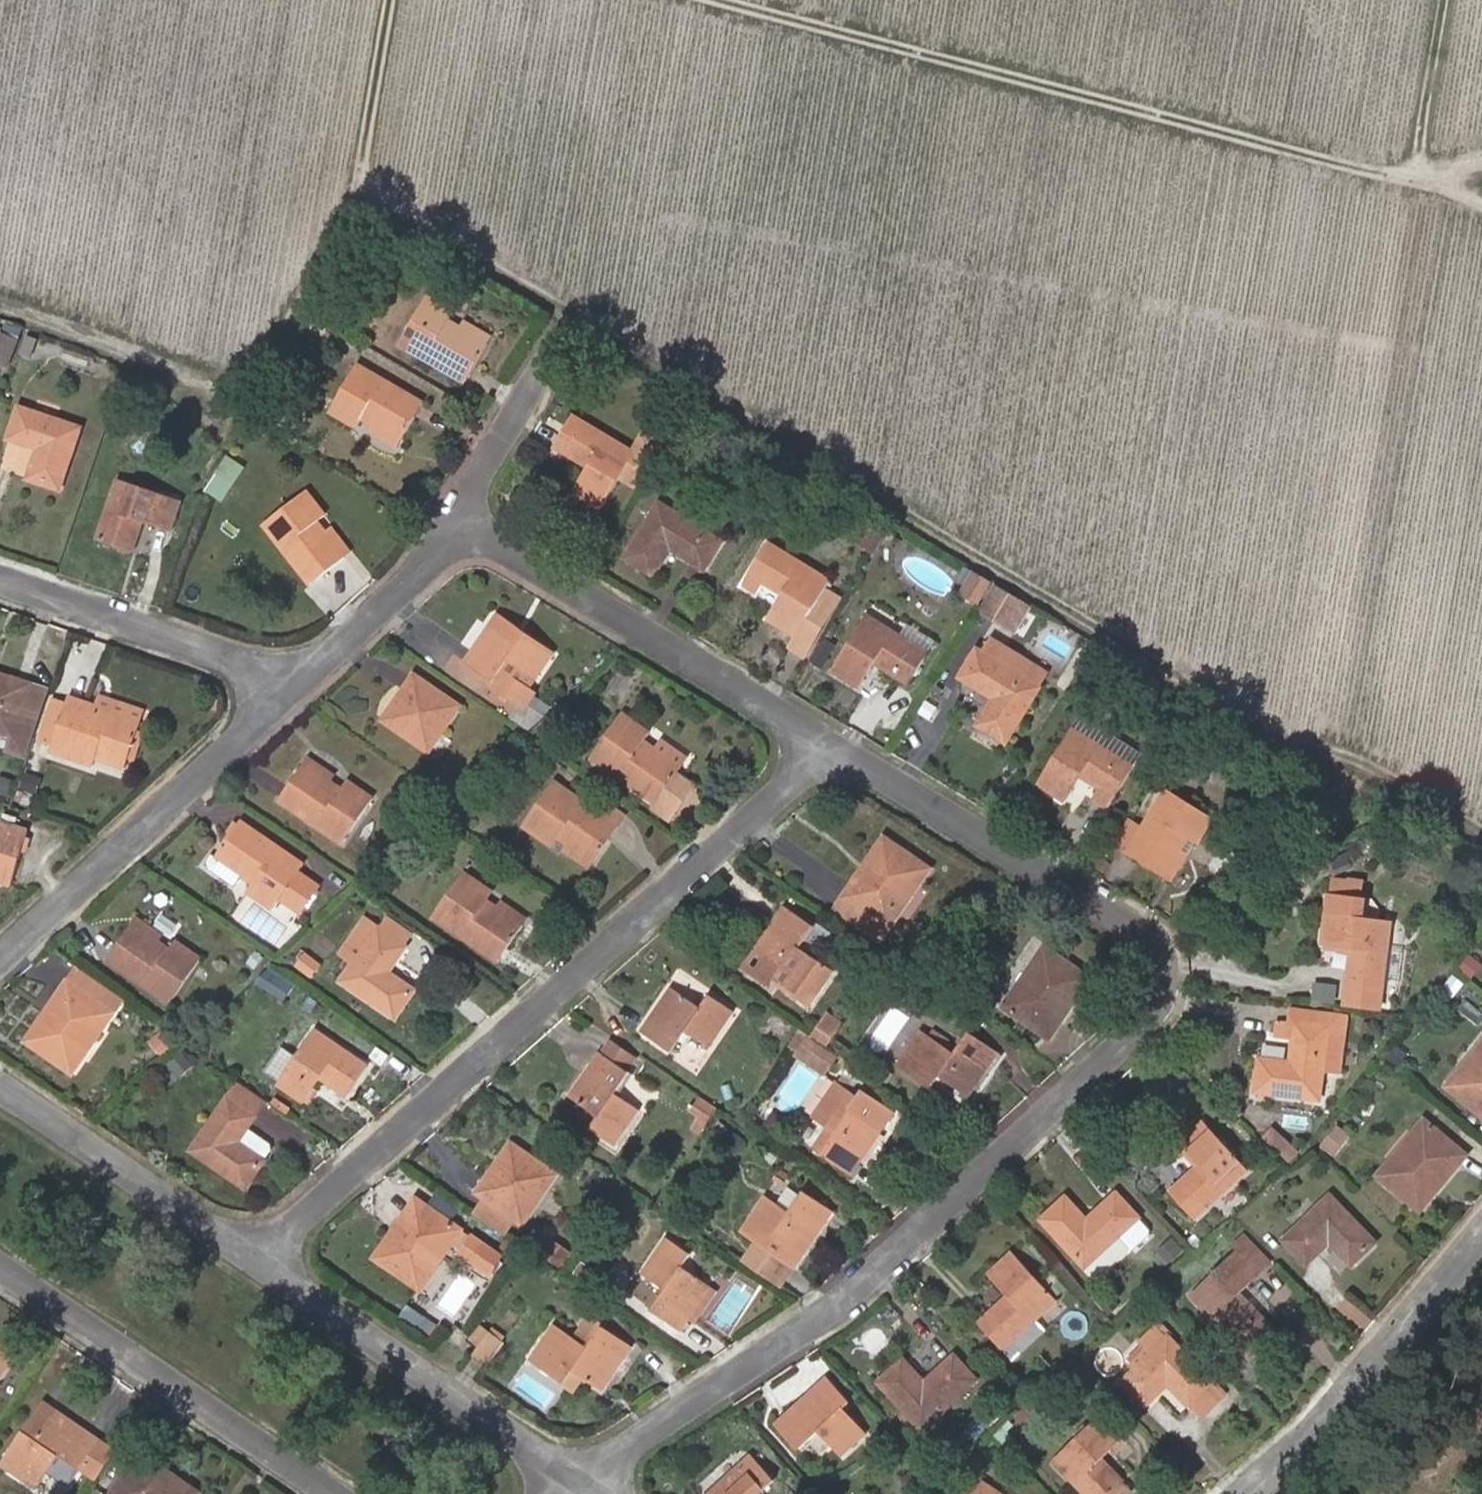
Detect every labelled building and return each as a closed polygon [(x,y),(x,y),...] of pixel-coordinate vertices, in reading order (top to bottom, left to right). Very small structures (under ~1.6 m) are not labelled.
[(487,343),(462,328),(450,321),(454,313),(429,299),(403,344),(465,381),(487,343)] [(462,328),(487,343),(490,338),(465,323),(462,328)] [(11,364),(21,338),(2,331),(0,336),(0,361),(11,364)] [(32,335),(26,353),(34,356),(40,338),(32,335)] [(374,428),(400,442),(423,403),(360,366),(333,413),(356,427),(360,420),(374,428)] [(30,480),(62,491),(82,428),(20,409),(10,440),(40,450),(30,480)] [(633,452),(576,418),(558,449),(591,468),(576,493),(600,508),(620,475),(640,489),(664,449),(643,436),(633,452)] [(397,448),(400,442),(374,428),(371,433),(397,448)] [(230,455),(216,473),(233,486),(246,468),(230,455)] [(134,549),(143,521),(171,530),(180,502),(120,482),(101,539),(134,549)] [(345,556),(327,532),(318,522),(325,516),(308,494),(267,526),(310,582),(345,556)] [(706,571),(723,543),(660,505),(627,558),(656,576),(672,550),(706,571)] [(861,547),(874,555),(887,533),(875,525),(861,547)] [(327,532),(345,556),(351,551),(333,528),(327,532)] [(763,582),(785,595),(770,622),(797,637),(791,648),(807,657),(841,599),(823,588),(829,579),(770,545),(747,586),(757,592),(763,582)] [(976,573),(963,595),(980,605),(993,583),(976,573)] [(997,584),(980,612),(1009,630),(1026,602),(997,584)] [(1026,602),(1009,630),(1013,633),(1030,605),(1026,602)] [(908,683),(927,652),(870,617),(835,673),(857,687),(873,662),(908,683)] [(533,728),(556,707),(512,677),(520,666),(535,677),(551,655),(498,618),(467,661),(496,681),(492,685),(520,705),(514,714),(533,728)] [(982,653),(978,651),(961,679),(994,698),(978,726),(1008,744),(1041,688),(1049,676),(1029,664),(1031,660),(992,637),(982,653)] [(0,721),(0,733),(16,739),(32,684),(0,674),(0,720),(0,721)] [(416,678),(385,723),(429,753),(460,708),(416,678)] [(126,759),(134,735),(141,715),(115,706),(113,711),(72,698),(71,703),(56,698),(42,742),(56,747),(54,754),(92,767),(95,759),(123,768),(126,759)] [(680,765),(655,749),(643,741),(649,733),(625,717),(595,762),(654,802),(653,804),(672,817),(685,797),(667,784),(675,772),(680,765)] [(1091,796),(1107,806),(1132,766),(1074,731),(1040,786),(1064,800),(1080,776),(1097,786),(1091,796)] [(134,735),(126,759),(136,762),(144,738),(134,735)] [(655,749),(680,765),(683,761),(659,744),(655,749)] [(305,766),(329,782),(333,776),(309,761),(305,766)] [(329,782),(305,766),(282,802),(341,841),(370,796),(347,781),(345,784),(333,776),(329,782)] [(667,784),(685,797),(694,784),(675,772),(667,784)] [(0,783),(0,799),(11,802),(18,783),(2,777),(0,783)] [(568,845),(593,861),(617,825),(600,814),(558,785),(527,830),(548,844),(554,835),(568,845)] [(1166,875),(1181,852),(1190,837),(1198,842),(1212,820),(1167,792),(1147,825),(1130,852),(1166,875)] [(607,804),(600,814),(617,825),(624,815),(607,804)] [(1115,843),(1130,852),(1147,825),(1132,815),(1115,843)] [(11,886),(28,832),(0,823),(0,883),(11,886)] [(218,860),(242,876),(256,885),(249,894),(271,909),(278,898),(300,912),(317,887),(295,873),(302,863),(244,825),(218,860)] [(842,900),(888,931),(905,906),(895,900),(913,873),(923,880),(930,869),(885,838),(842,900)] [(589,868),(593,861),(568,845),(564,851),(589,868)] [(1166,875),(1172,879),(1186,855),(1181,852),(1166,875)] [(234,886),(242,876),(218,860),(214,857),(206,867),(234,886)] [(913,873),(895,900),(905,906),(923,880),(913,873)] [(522,923),(498,907),(487,899),(492,892),(469,877),(438,921),(497,960),(522,923)] [(1386,978),(1389,950),(1392,922),(1362,919),(1364,901),(1329,898),(1324,943),(1354,946),(1348,1004),(1383,1008),(1386,978)] [(833,913),(879,945),(888,931),(842,900),(833,913)] [(498,907),(522,923),(525,918),(501,903),(498,907)] [(817,926),(787,904),(778,916),(780,918),(757,950),(767,956),(754,975),(772,988),(777,982),(809,1006),(835,971),(835,970),(802,946),(817,926)] [(380,928),(407,946),(417,931),(389,913),(380,928)] [(780,918),(778,916),(742,966),(754,975),(767,956),(757,950),(780,918)] [(407,946),(380,928),(366,919),(343,954),(356,962),(342,983),(396,1018),(414,991),(389,974),(407,946)] [(134,929),(160,946),(164,939),(139,922),(134,929)] [(817,926),(802,946),(818,958),(833,935),(818,924),(817,926)] [(160,946),(134,929),(110,964),(167,1003),(198,958),(176,943),(167,956),(157,949),(160,946)] [(1045,949),(1005,1008),(1050,1039),(1090,980),(1045,949)] [(1394,979),(1395,969),(1399,970),(1401,951),(1389,950),(1386,978),(1394,979)] [(297,968),(312,978),(321,965),(306,955),(297,968)] [(79,1064),(70,1057),(96,1018),(105,1025),(122,1001),(77,971),(28,1043),(72,1074),(79,1064)] [(284,1001),(293,988),(277,976),(267,989),(284,1001)] [(671,1051),(685,1030),(710,1046),(734,1010),(710,994),(701,1007),(673,988),(644,1033),(671,1051)] [(1298,1023),(1329,1026),(1331,1014),(1299,1009),(1298,1023)] [(831,1010),(825,1019),(837,1027),(843,1018),(831,1010)] [(1331,1014),(1329,1026),(1298,1023),(1293,1063),(1260,1058),(1256,1092),(1320,1100),(1324,1069),(1343,1071),(1349,1016),(1331,1014)] [(96,1018),(70,1057),(79,1064),(105,1025),(96,1018)] [(837,1027),(825,1019),(814,1036),(825,1044),(837,1027)] [(345,1092),(364,1064),(317,1032),(281,1085),(303,1100),(320,1075),(345,1092)] [(898,1065),(930,1087),(938,1074),(971,1095),(997,1054),(967,1034),(954,1054),(920,1032),(898,1065)] [(161,1034),(147,1047),(157,1058),(171,1045),(161,1034)] [(1267,1051),(1289,1054),(1291,1040),(1269,1037),(1267,1051)] [(610,1039),(600,1053),(628,1073),(638,1059),(610,1039)] [(808,1068),(817,1054),(802,1044),(794,1058),(808,1068)] [(1447,1086),(1481,1116),(1481,1045),(1447,1086)] [(280,1048),(269,1071),(283,1077),(293,1054),(280,1048)] [(628,1073),(600,1053),(570,1096),(599,1116),(591,1128),(614,1145),(639,1109),(615,1092),(628,1073)] [(239,1085),(229,1099),(257,1118),(258,1119),(267,1104),(239,1085)] [(831,1127),(817,1148),(852,1172),(893,1112),(864,1092),(859,1100),(837,1085),(815,1116),(831,1127)] [(707,1122),(716,1108),(699,1096),(689,1110),(707,1122)] [(240,1143),(250,1128),(257,1118),(229,1099),(228,1098),(192,1151),(246,1188),(265,1161),(240,1143)] [(1422,1121),(1377,1177),(1420,1212),(1465,1156),(1422,1121)] [(1174,1190),(1198,1215),(1245,1171),(1201,1123),(1182,1142),(1203,1164),(1174,1190)] [(1339,1123),(1324,1142),(1338,1152),(1352,1133),(1339,1123)] [(240,1143),(265,1161),(273,1151),(272,1144),(250,1128),(240,1143)] [(1271,1139),(1280,1148),(1288,1139),(1279,1130),(1271,1139)] [(512,1144),(478,1192),(482,1195),(520,1221),(524,1224),(557,1176),(512,1144)] [(785,1183),(791,1176),(782,1170),(777,1177),(785,1183)] [(758,1239),(745,1259),(781,1284),(794,1264),(797,1266),(832,1213),(804,1195),(801,1199),(790,1191),(778,1208),(766,1200),(745,1231),(758,1239)] [(1042,1219),(1087,1266),(1121,1234),(1135,1249),(1150,1235),(1150,1229),(1116,1193),(1087,1221),(1066,1198),(1042,1219)] [(472,1209),(510,1235),(520,1221),(482,1195),(472,1209)] [(1352,1266),(1377,1242),(1330,1195),(1284,1241),(1308,1265),(1330,1243),(1352,1266)] [(430,1276),(418,1268),(443,1232),(454,1240),(461,1230),(416,1199),(376,1257),(421,1288),(430,1276)] [(443,1232),(418,1268),(430,1276),(454,1240),(443,1232)] [(1193,1297),(1253,1357),(1277,1331),(1237,1292),(1267,1260),(1242,1235),(1232,1246),(1237,1250),(1193,1297)] [(465,1251),(494,1271),(503,1257),(474,1237),(465,1251)] [(553,1239),(543,1252),(559,1263),(569,1250),(553,1239)] [(652,1309),(682,1330),(712,1287),(682,1266),(690,1255),(667,1239),(643,1273),(666,1289),(652,1309)] [(991,1274),(1010,1295),(982,1322),(1007,1348),(1057,1301),(1012,1254),(991,1274)] [(596,1287),(605,1275),(584,1260),(575,1272),(596,1287)] [(1099,1300),(1112,1313),(1119,1306),(1106,1292),(1099,1300)] [(573,1370),(585,1379),(602,1390),(630,1346),(589,1317),(575,1339),(554,1325),(530,1360),(564,1383),(573,1370)] [(425,1318),(418,1327),(428,1335),(435,1326),(425,1318)] [(1169,1383),(1204,1418),(1226,1396),(1155,1324),(1138,1341),(1150,1353),(1123,1380),(1147,1405),(1169,1383)] [(479,1326),(470,1339),(478,1344),(471,1353),(487,1364),(502,1343),(479,1326)] [(466,1340),(461,1347),(469,1352),(473,1345),(466,1340)] [(19,1353),(0,1341),(0,1382),(19,1353)] [(905,1361),(880,1384),(924,1430),(978,1380),(954,1355),(925,1382),(905,1361)] [(564,1383),(576,1392),(585,1379),(573,1370),(564,1383)] [(842,1455),(866,1432),(843,1407),(850,1400),(829,1378),(778,1426),(799,1449),(819,1430),(842,1455)] [(42,1401),(1,1463),(38,1488),(49,1471),(70,1485),(81,1468),(99,1440),(42,1401)] [(1122,1480),(1100,1458),(1123,1436),(1102,1415),(1055,1461),(1088,1493),(1107,1493),(1122,1480)] [(97,1479),(115,1452),(99,1440),(81,1468),(97,1479)] [(197,1490),(142,1452),(113,1493),(195,1493),(197,1490)] [(771,1482),(749,1459),(712,1493),(758,1493),(771,1482)] [(977,1478),(967,1493),(1002,1493),(977,1478)] [(1107,1493),(1133,1493),(1134,1493),(1122,1480),(1107,1493)]
